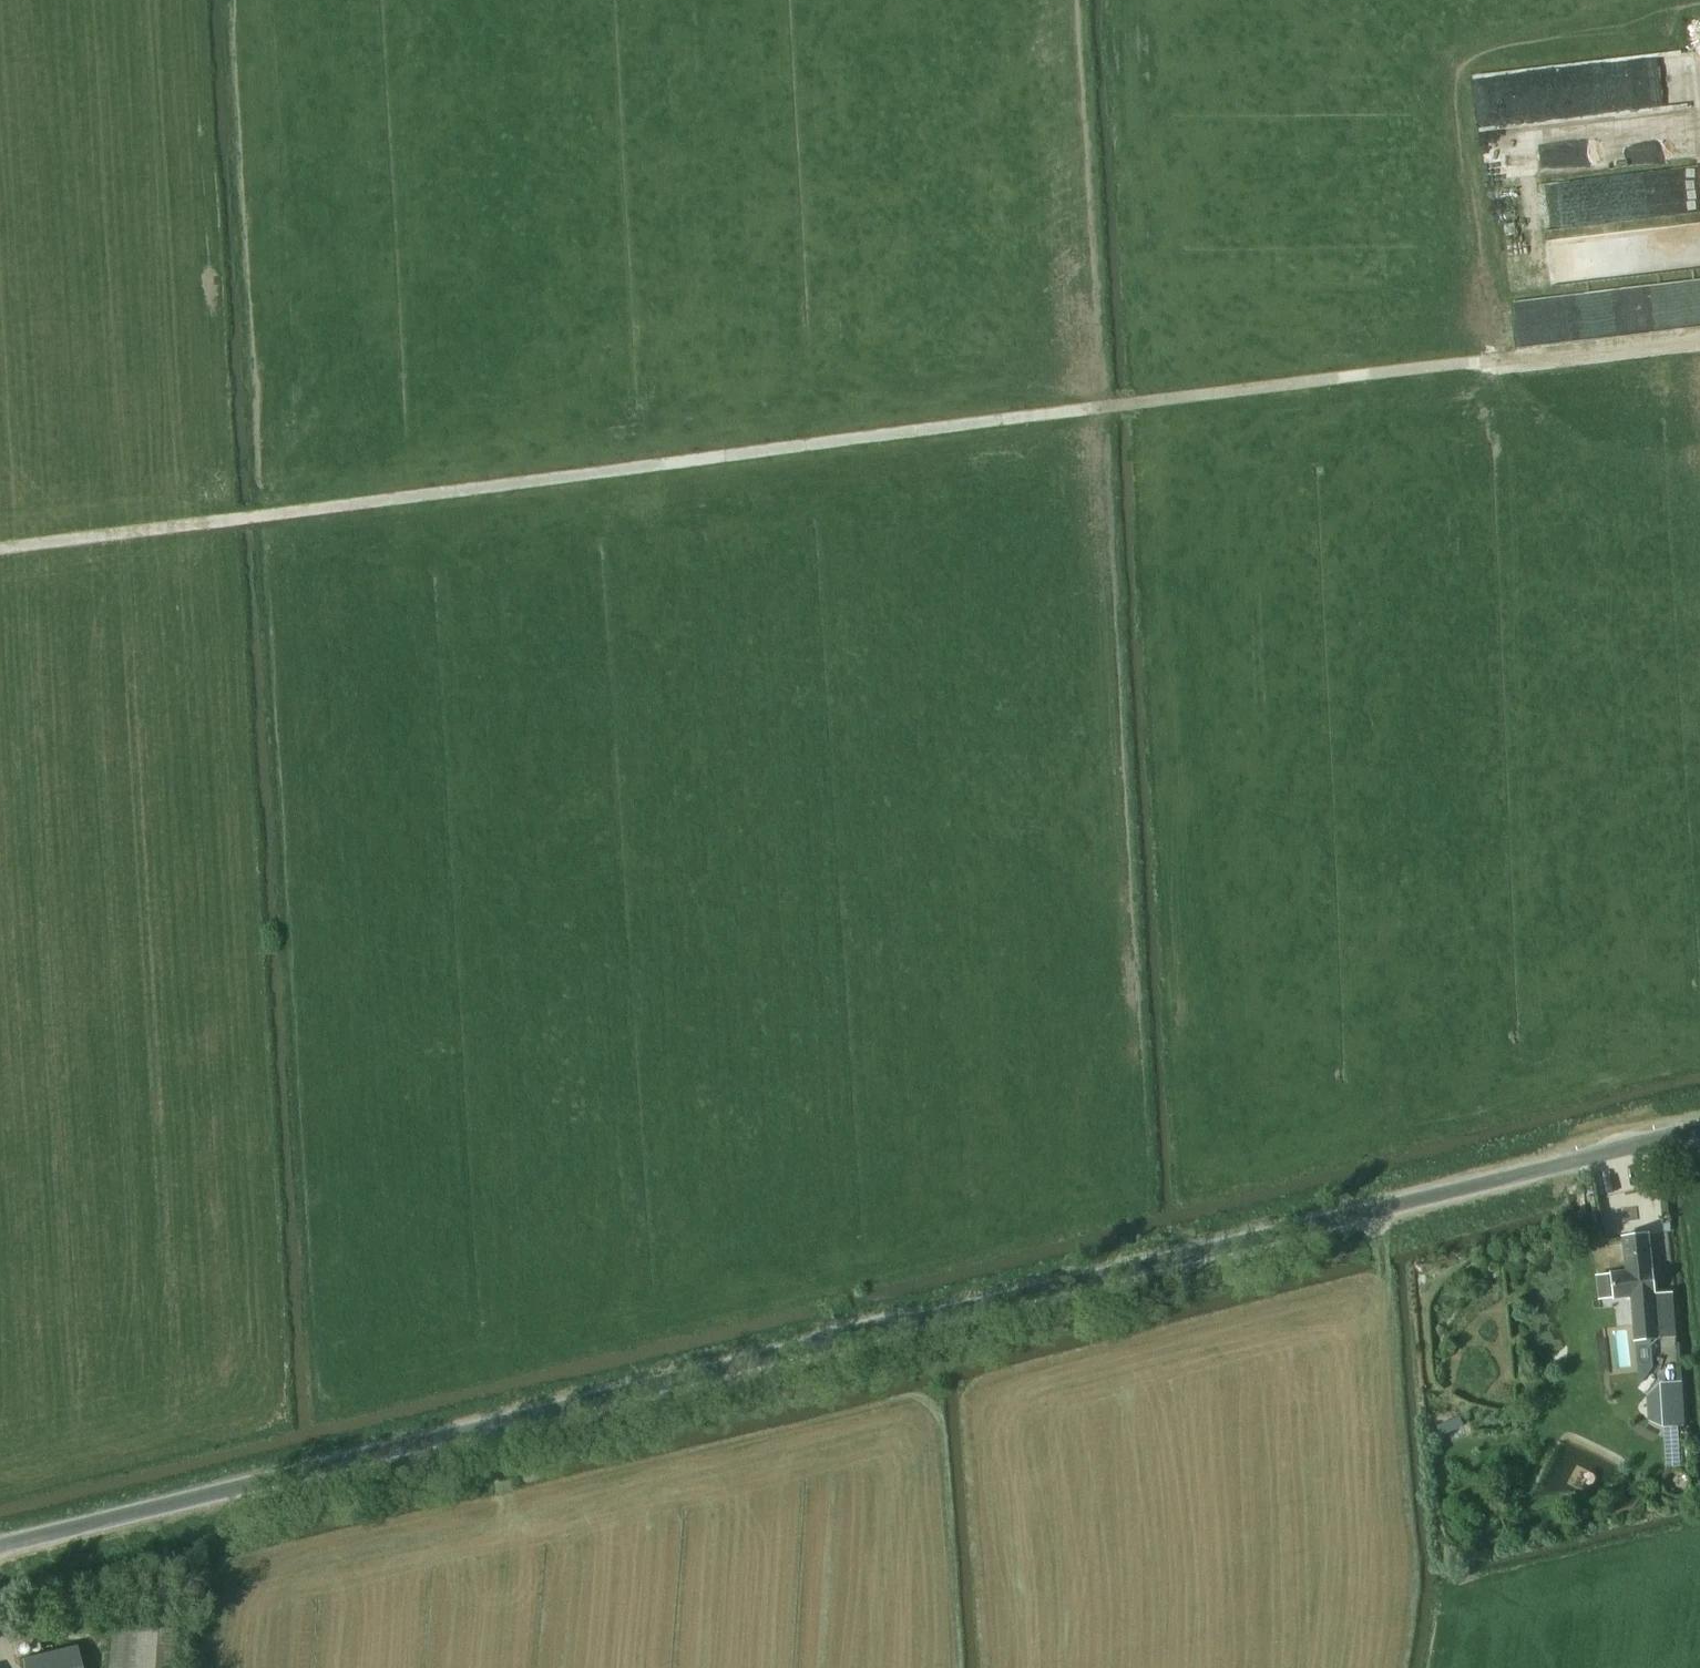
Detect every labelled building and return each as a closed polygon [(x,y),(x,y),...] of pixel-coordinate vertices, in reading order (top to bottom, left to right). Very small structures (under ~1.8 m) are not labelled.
[(1550,235),(1617,221),(1606,172),(1539,187),(1550,235)] [(1589,296),(1590,306),(1571,308),(1574,337),(1699,325),(1699,285),(1589,296)] [(1622,1237),(1626,1272),(1611,1273),(1614,1299),(1633,1296),(1633,1305),(1632,1305),(1635,1341),(1650,1340),(1657,1339),(1655,1304),(1651,1304),(1651,1295),(1654,1294),(1648,1234),(1622,1237)] [(1671,1293),(1654,1294),(1655,1304),(1657,1339),(1674,1338),(1671,1293)] [(1638,1385),(1652,1368),(1650,1340),(1635,1341),(1638,1385)] [(1681,1380),(1661,1381),(1664,1423),(1684,1422),(1681,1380)] [(112,1625),(109,1667),(172,1667),(175,1630),(112,1625)] [(77,1645),(22,1659),(24,1667),(83,1667),(77,1645)]
